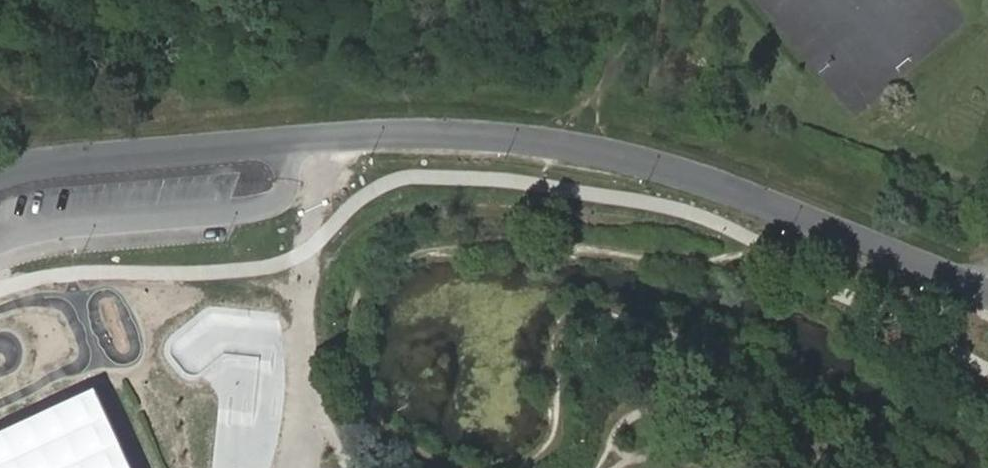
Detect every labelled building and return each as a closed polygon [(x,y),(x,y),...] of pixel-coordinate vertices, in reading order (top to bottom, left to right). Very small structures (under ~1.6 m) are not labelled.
[(0,438),(0,467),(133,467),(97,392),(0,438)]
